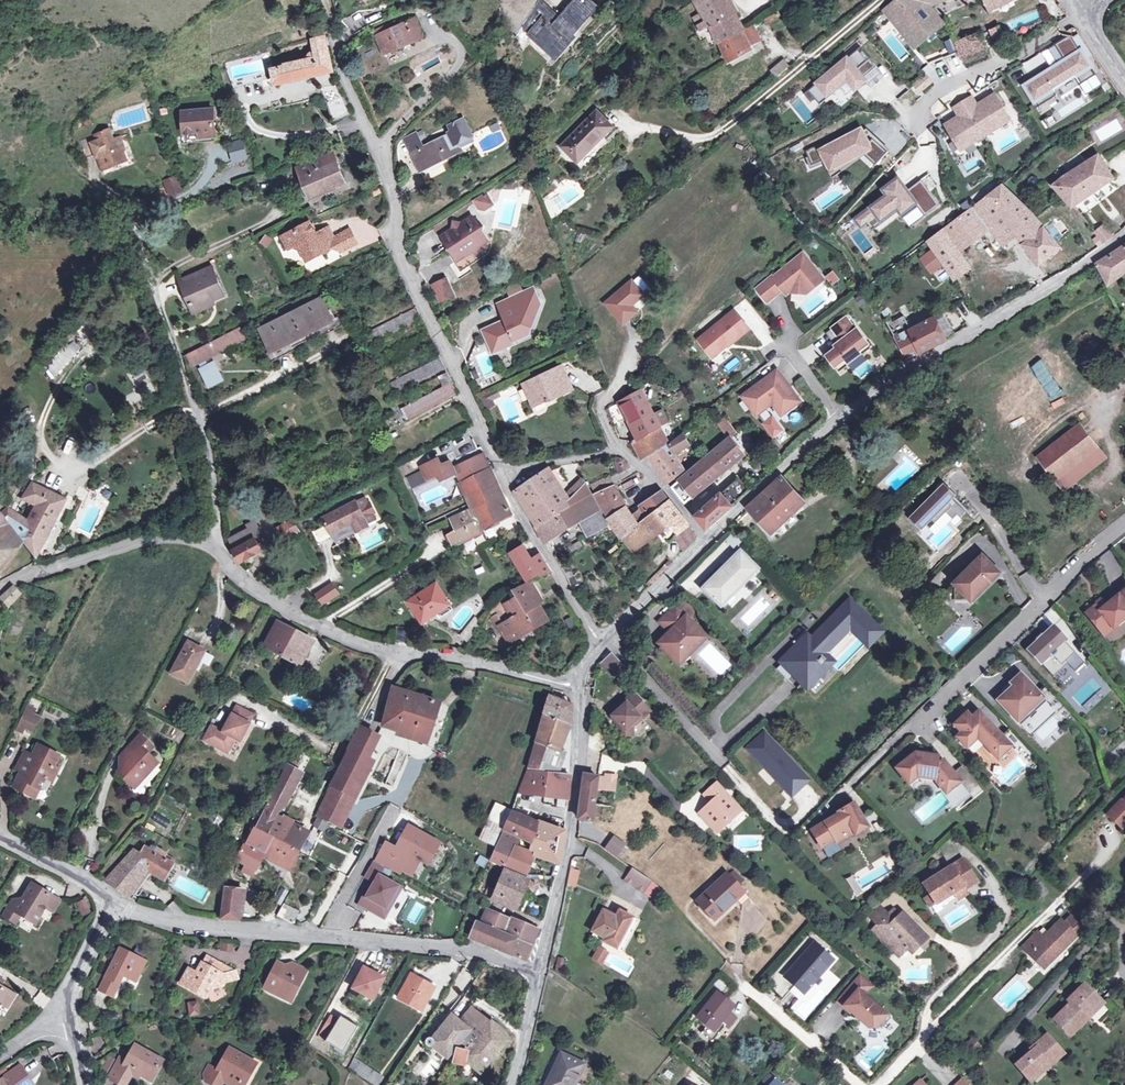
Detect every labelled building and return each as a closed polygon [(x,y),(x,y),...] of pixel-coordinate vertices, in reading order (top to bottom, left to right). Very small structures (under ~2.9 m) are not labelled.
[(524,26),(556,54),(568,40),(566,39),(586,14),(589,16),(597,7),(589,0),(577,0),(563,15),(560,12),(557,14),(541,0),(524,26)] [(739,18),(728,0),(694,0),(701,12),(692,18),(699,31),(697,33),(701,42),(705,39),(710,48),(719,43),(729,62),(751,49),(749,47),(760,41),(751,24),(744,28),(738,32),(732,22),(739,18)] [(941,21),(930,6),(932,5),(945,0),(894,0),(882,10),(912,46),(941,21)] [(990,11),(1012,0),(985,0),(990,11)] [(779,15),(776,10),(764,17),(767,22),(779,15)] [(423,37),(415,18),(399,26),(397,21),(374,31),(384,54),(423,37)] [(732,22),(738,32),(744,28),(739,18),(732,22)] [(556,54),(524,26),(518,33),(550,61),(556,54)] [(999,28),(991,31),(993,39),(1002,35),(999,28)] [(961,59),(987,49),(984,42),(980,33),(955,43),(959,53),(961,59)] [(1074,38),(1067,37),(1055,44),(1066,62),(1044,76),(1041,72),(1021,84),(1037,109),(1057,97),(1053,91),(1077,76),(1089,95),(1108,84),(1101,73),(1094,77),(1083,60),(1090,56),(1077,36),(1074,38)] [(285,68),(273,71),(275,77),(277,85),(333,72),(327,49),(329,49),(325,37),(313,41),(315,52),(313,52),(311,53),(310,54),(309,55),(309,56),(308,57),(309,60),(284,66),(285,68)] [(953,38),(945,40),(948,53),(957,51),(953,38)] [(859,47),(803,94),(810,101),(814,98),(820,105),(830,97),(828,95),(846,79),(848,81),(855,90),(866,81),(863,78),(876,67),(859,47)] [(770,71),(776,78),(790,67),(784,60),(770,71)] [(264,72),(235,79),(236,86),(275,77),(273,71),(264,72)] [(928,74),(911,82),(916,93),(933,85),(928,74)] [(848,81),(846,79),(828,95),(830,97),(848,81)] [(335,122),(352,114),(343,95),(342,92),(339,85),(321,89),(335,122)] [(1009,120),(994,95),(981,103),(984,107),(979,110),(972,98),(955,108),(961,118),(956,121),(955,119),(951,122),(955,129),(950,132),(961,150),(975,141),(974,140),(996,126),(997,128),(1009,120)] [(201,137),(216,136),(213,109),(183,112),(185,133),(201,132),(201,137)] [(610,130),(613,127),(597,111),(562,146),(578,163),(603,137),(606,140),(613,133),(610,130)] [(420,172),(458,153),(473,145),(471,142),(471,137),(472,136),(463,118),(448,126),(450,131),(448,132),(449,135),(423,148),(415,132),(403,138),(420,172)] [(955,129),(951,122),(946,125),(950,132),(955,129)] [(113,140),(110,130),(79,142),(86,159),(97,155),(102,170),(127,161),(118,138),(113,140)] [(864,130),(860,132),(867,144),(872,138),(864,130)] [(860,132),(830,149),(827,143),(806,155),(814,169),(828,161),(833,169),(861,152),(864,155),(875,166),(888,152),(872,138),(867,144),(860,132)] [(226,143),(232,163),(248,159),(243,138),(226,143)] [(317,144),(319,149),(318,150),(319,151),(329,148),(325,140),(317,144)] [(861,152),(833,169),(838,178),(864,155),(861,152)] [(1072,206),(1088,193),(1112,178),(1098,157),(1075,172),(1074,171),(1054,186),(1063,196),(1072,206)] [(336,163),(334,158),(333,158),(327,161),(325,162),(321,158),(299,168),(311,197),(346,182),(337,163),(336,163)] [(424,180),(435,174),(431,167),(420,172),(424,180)] [(165,182),(170,195),(182,190),(176,177),(165,182)] [(924,216),(939,205),(921,180),(903,193),(894,180),(883,189),(887,195),(858,217),(860,220),(858,221),(861,226),(866,222),(872,229),(883,221),(882,219),(896,208),(903,217),(917,207),(924,216)] [(1002,184),(985,197),(1016,235),(1040,265),(1060,246),(1032,214),(1002,184)] [(473,201),(478,209),(487,211),(490,199),(480,196),(473,201)] [(985,197),(942,229),(970,267),(972,270),(999,250),(998,249),(1016,235),(985,197)] [(917,207),(903,217),(910,227),(924,216),(917,207)] [(458,261),(463,257),(463,256),(470,251),(477,253),(483,227),(476,225),(471,218),(442,237),(458,261)] [(323,250),(324,253),(337,246),(341,252),(356,244),(349,230),(334,238),(328,228),(315,235),(308,223),(286,235),(292,248),(301,251),(306,259),(323,250)] [(1105,243),(1112,238),(1103,227),(1095,234),(1104,244),(1105,243)] [(970,267),(942,229),(926,241),(933,250),(925,256),(935,269),(943,264),(954,279),(970,267)] [(264,233),(258,242),(267,248),(273,238),(264,233)] [(292,248),(286,235),(281,238),(288,250),(292,248)] [(1098,264),(1108,282),(1108,283),(1124,270),(1124,247),(1098,264)] [(307,262),(324,253),(323,250),(306,259),(307,262)] [(803,252),(757,288),(768,302),(782,291),(808,292),(824,279),(803,252)] [(935,269),(925,256),(922,258),(932,272),(935,269)] [(213,297),(214,300),(225,296),(212,267),(179,282),(184,292),(186,291),(192,306),(213,297)] [(935,272),(940,280),(947,275),(942,267),(935,272)] [(825,275),(831,285),(840,279),(833,270),(825,275)] [(639,276),(633,281),(644,295),(649,291),(649,288),(639,276)] [(450,296),(442,279),(428,286),(436,302),(450,296)] [(623,324),(637,312),(632,305),(631,305),(634,302),(635,303),(644,295),(633,281),(632,280),(604,303),(623,324)] [(529,316),(536,295),(533,288),(497,304),(506,322),(497,326),(495,324),(482,330),(491,349),(500,345),(506,347),(507,344),(521,338),(523,333),(529,335),(534,318),(529,316)] [(529,316),(534,318),(539,302),(536,295),(529,316)] [(213,297),(192,306),(195,313),(216,304),(214,300),(213,297)] [(261,329),(272,351),(333,320),(322,298),(261,329)] [(746,298),(736,305),(749,323),(758,316),(746,298)] [(370,345),(421,319),(415,308),(365,334),(370,345)] [(964,313),(969,326),(979,322),(974,310),(964,313)] [(735,311),(699,339),(713,357),(749,329),(735,311)] [(846,316),(832,327),(841,338),(833,344),(835,347),(825,355),(835,367),(846,359),(849,363),(862,353),(859,349),(867,342),(846,316)] [(904,317),(888,326),(907,360),(946,340),(934,317),(911,330),(904,317)] [(192,366),(246,339),(240,327),(186,355),(192,366)] [(493,354),(506,347),(500,345),(491,349),(493,354)] [(1088,345),(1084,349),(1090,357),(1094,353),(1088,345)] [(1049,351),(1016,378),(1023,386),(1056,359),(1049,351)] [(395,394),(445,368),(440,358),(390,384),(395,394)] [(197,367),(207,388),(224,380),(214,359),(197,367)] [(543,400),(544,402),(572,389),(561,367),(523,384),(532,405),(543,400)] [(777,369),(741,395),(755,415),(773,402),(781,414),(800,400),(777,369)] [(407,418),(457,393),(452,383),(402,408),(407,418)] [(493,404),(491,399),(499,395),(496,388),(480,395),(486,407),(493,404)] [(641,391),(619,403),(627,419),(637,439),(632,441),(642,459),(648,455),(649,456),(654,465),(663,478),(667,483),(669,481),(672,487),(671,488),(685,504),(744,455),(736,445),(731,438),(729,439),(685,475),(673,454),(688,445),(682,434),(668,444),(658,424),(665,420),(660,411),(653,415),(641,391)] [(627,419),(619,403),(617,404),(606,410),(615,425),(627,419)] [(722,420),(718,424),(722,430),(727,426),(722,420)] [(1105,457),(1097,446),(1080,425),(1039,458),(1063,490),(1105,457)] [(727,426),(722,430),(729,439),(733,435),(727,426)] [(397,430),(387,436),(392,443),(401,437),(397,430)] [(490,469),(484,454),(452,466),(450,459),(439,464),(436,457),(419,464),(425,476),(441,469),(444,476),(454,471),(460,483),(490,469)] [(616,459),(615,460),(615,461),(614,461),(618,473),(627,467),(622,460),(620,459),(619,459),(618,458),(616,458),(616,459)] [(464,491),(472,508),(450,519),(456,530),(448,535),(452,543),(459,538),(460,539),(480,529),(482,528),(511,514),(490,469),(460,483),(464,491)] [(570,501),(566,496),(548,469),(514,492),(537,525),(535,525),(544,541),(579,521),(581,521),(572,505),(570,501)] [(650,517),(638,526),(615,486),(613,487),(609,476),(591,483),(596,495),(601,504),(610,517),(607,518),(610,523),(622,538),(623,539),(631,551),(672,524),(680,533),(674,537),(684,552),(694,541),(696,537),(684,520),(672,505),(669,502),(661,491),(642,504),(650,517)] [(742,525),(754,514),(769,531),(803,500),(783,477),(749,509),(750,510),(739,521),(742,525)] [(737,478),(725,489),(734,498),(745,488),(737,478)] [(572,505),(581,521),(587,517),(600,509),(586,486),(585,484),(577,493),(570,501),(572,505)] [(39,507),(30,524),(9,511),(1,517),(0,515),(0,563),(1,562),(5,565),(22,542),(35,558),(64,501),(32,485),(25,496),(23,499),(39,507)] [(967,510),(943,486),(909,520),(919,530),(931,519),(935,523),(946,512),(952,519),(957,514),(960,517),(967,510)] [(573,489),(566,496),(570,501),(577,493),(573,489)] [(733,506),(722,493),(696,516),(707,529),(733,506)] [(355,529),(367,523),(376,519),(372,513),(375,512),(370,502),(368,503),(364,497),(356,501),(323,518),(331,533),(352,522),(355,529)] [(604,516),(600,509),(587,517),(591,523),(604,516)] [(581,521),(579,521),(588,536),(590,535),(609,524),(604,516),(591,523),(587,517),(581,521)] [(299,529),(295,521),(293,519),(275,528),(282,540),(300,530),(299,529)] [(247,525),(249,529),(229,539),(234,550),(233,550),(239,561),(260,551),(255,540),(264,534),(257,520),(247,525)] [(521,546),(510,553),(528,582),(540,575),(540,576),(550,571),(545,563),(536,569),(521,546)] [(721,607),(726,602),(724,600),(748,578),(746,576),(750,572),(753,575),(759,570),(740,551),(702,589),(721,607)] [(1000,573),(983,556),(944,594),(947,597),(955,589),(955,600),(974,599),(1000,573)] [(726,602),(727,603),(754,576),(753,575),(750,572),(746,576),(748,578),(724,600),(726,602)] [(519,633),(519,635),(547,619),(538,604),(541,602),(530,582),(529,582),(512,590),(507,594),(490,613),(489,613),(499,631),(501,630),(504,629),(509,639),(519,633)] [(409,601),(422,620),(436,612),(439,617),(451,609),(448,604),(449,603),(436,584),(409,601)] [(332,585),(316,595),(321,603),(338,594),(332,585)] [(1,598),(8,606),(19,594),(13,587),(1,597),(1,598)] [(1117,625),(1124,618),(1124,591),(1105,607),(1101,601),(1086,613),(1101,632),(1110,624),(1117,625)] [(850,599),(842,607),(855,621),(863,613),(864,612),(850,599)] [(678,662),(703,638),(686,620),(688,618),(676,605),(662,619),(673,631),(660,644),(678,662)] [(883,633),(863,613),(855,621),(842,607),(801,649),(797,645),(780,663),(781,665),(777,669),(788,679),(794,673),(802,682),(808,688),(830,666),(824,660),(820,657),(851,625),(871,645),(883,633)] [(459,636),(466,642),(482,622),(475,616),(459,636)] [(264,647),(300,666),(313,642),(277,622),(264,647)] [(1110,624),(1101,632),(1104,635),(1117,625),(1110,624)] [(1058,631),(1053,626),(1041,637),(1040,635),(1034,639),(1036,642),(1026,650),(1039,665),(1042,663),(1052,674),(1064,663),(1068,667),(1077,658),(1064,643),(1066,641),(1058,631)] [(504,629),(501,630),(508,642),(519,635),(519,633),(509,639),(504,629)] [(627,634),(621,639),(632,650),(638,645),(627,634)] [(171,674),(188,683),(204,651),(188,643),(171,674)] [(612,653),(601,664),(613,677),(624,667),(612,653)] [(1077,658),(1068,667),(1073,673),(1083,665),(1077,658)] [(1045,701),(1056,712),(1064,706),(1045,685),(1037,692),(1021,675),(1011,684),(1014,686),(998,701),(1019,724),(1029,716),(1024,711),(1031,704),(1036,709),(1045,701)] [(416,736),(414,740),(414,741),(426,745),(439,704),(392,689),(383,723),(397,728),(396,730),(416,736)] [(632,726),(631,725),(638,718),(640,720),(645,715),(649,711),(632,692),(623,701),(624,703),(611,717),(617,723),(616,737),(619,740),(628,740),(631,737),(632,726)] [(535,742),(527,768),(549,771),(559,771),(565,753),(559,751),(560,750),(570,726),(570,724),(571,705),(548,697),(543,715),(535,742)] [(1029,716),(1019,724),(1031,736),(1055,713),(1056,712),(1045,701),(1036,709),(1031,704),(1024,711),(1029,716)] [(41,716),(33,712),(36,708),(28,704),(15,730),(22,734),(25,728),(33,732),(41,716)] [(1056,712),(1055,713),(1064,722),(1072,714),(1064,706),(1056,712)] [(248,724),(252,716),(236,707),(222,732),(210,726),(203,741),(227,754),(235,740),(240,743),(249,725),(248,724)] [(978,712),(974,707),(967,714),(972,719),(978,712)] [(967,714),(955,725),(962,733),(961,735),(958,738),(967,748),(978,738),(998,758),(1011,746),(978,712),(972,719),(967,714)] [(962,733),(955,725),(953,727),(961,735),(962,733)] [(330,785),(355,798),(366,774),(359,770),(376,736),(359,727),(349,747),(338,770),(330,785)] [(416,736),(396,730),(395,734),(414,740),(416,736)] [(807,781),(764,734),(749,748),(785,788),(783,790),(787,795),(790,793),(792,795),(807,781)] [(144,751),(150,745),(140,736),(122,754),(129,760),(119,771),(134,785),(141,778),(143,779),(157,764),(147,755),(144,751)] [(978,738),(967,748),(995,776),(999,773),(1015,758),(1019,754),(1011,746),(998,758),(978,738)] [(153,749),(150,745),(144,751),(147,755),(153,749)] [(34,786),(40,789),(46,778),(53,781),(58,770),(54,768),(59,757),(37,746),(32,757),(25,752),(16,769),(22,772),(20,776),(19,775),(13,787),(29,795),(34,786)] [(391,769),(399,772),(406,754),(398,751),(391,769)] [(934,779),(946,793),(960,782),(971,795),(973,798),(982,791),(961,765),(952,772),(942,760),(939,763),(936,763),(937,756),(930,755),(922,754),(918,757),(915,753),(896,768),(908,784),(917,777),(934,779)] [(246,864),(253,868),(255,869),(261,860),(263,855),(289,869),(298,851),(308,833),(297,827),(291,824),(276,816),(277,815),(288,797),(300,773),(293,770),(297,764),(290,760),(263,811),(264,811),(255,828),(245,847),(243,846),(236,860),(246,864)] [(393,788),(399,772),(391,769),(384,785),(393,788)] [(517,793),(567,799),(568,775),(526,771),(517,792),(517,793)] [(615,781),(604,779),(596,777),(586,775),(583,775),(582,787),(578,819),(591,821),(595,789),(596,789),(614,791),(615,784),(615,781)] [(731,816),(733,817),(740,810),(715,783),(703,795),(710,802),(698,814),(716,833),(724,826),(722,824),(731,816)] [(355,798),(330,785),(318,809),(315,815),(339,828),(355,798)] [(35,798),(40,789),(34,786),(29,795),(35,798)] [(306,797),(310,788),(306,786),(302,795),(306,797)] [(315,791),(310,788),(306,797),(311,799),(315,791)] [(1122,806),(1119,803),(1108,815),(1122,828),(1124,826),(1124,803),(1122,806)] [(839,814),(812,830),(822,847),(835,840),(836,841),(843,837),(843,838),(847,836),(847,835),(853,832),(855,835),(867,828),(873,836),(883,830),(871,809),(853,804),(838,813),(839,814)] [(156,812),(152,818),(164,829),(169,823),(156,812)] [(503,830),(532,844),(530,851),(534,852),(533,855),(557,864),(558,865),(563,835),(511,812),(503,830)] [(724,826),(733,817),(731,816),(722,824),(724,826)] [(323,830),(326,823),(317,818),(314,826),(323,830)] [(438,844),(408,828),(395,850),(385,845),(376,860),(398,873),(401,868),(411,873),(419,859),(427,863),(438,844)] [(502,831),(498,842),(515,849),(519,840),(502,831)] [(614,837),(605,850),(616,858),(625,844),(614,837)] [(515,849),(498,842),(490,860),(505,868),(523,876),(523,875),(531,854),(515,849)] [(146,872),(163,881),(173,864),(164,859),(166,854),(156,848),(153,853),(144,847),(141,854),(134,850),(102,880),(127,898),(146,872)] [(931,894),(936,903),(952,892),(957,899),(967,893),(963,889),(975,881),(962,860),(924,884),(931,894)] [(363,896),(358,905),(377,916),(382,907),(388,911),(401,888),(378,875),(383,868),(373,863),(365,878),(374,883),(365,897),(363,896)] [(569,869),(568,875),(573,876),(577,878),(578,871),(569,869)] [(632,869),(625,881),(643,893),(651,882),(632,869)] [(521,893),(527,882),(528,880),(504,870),(492,900),(516,910),(523,894),(521,893)] [(741,904),(743,902),(748,898),(726,875),(697,902),(713,920),(736,898),(741,904)] [(531,884),(527,882),(521,893),(523,894),(526,895),(531,884)] [(1040,882),(1032,889),(1040,898),(1047,891),(1040,882)] [(19,905),(12,901),(2,915),(16,923),(21,915),(35,923),(45,907),(52,911),(58,900),(31,884),(19,905)] [(219,919),(238,920),(242,891),(223,889),(219,919)] [(936,903),(931,894),(924,898),(929,907),(936,903)] [(74,904),(83,916),(92,910),(84,898),(74,904)] [(292,923),(298,912),(283,905),(277,916),(292,923)] [(388,911),(382,907),(377,916),(383,919),(388,911)] [(878,925),(887,915),(879,907),(869,916),(878,925)] [(481,925),(476,923),(469,937),(526,960),(532,947),(538,931),(487,910),(481,925)] [(621,952),(637,921),(618,910),(615,917),(602,910),(591,932),(604,938),(602,942),(621,952)] [(915,941),(922,934),(903,914),(901,914),(899,916),(893,910),(887,915),(878,925),(872,929),(899,957),(907,949),(912,954),(920,946),(915,941)] [(1033,950),(1049,965),(1083,930),(1070,918),(1064,924),(1061,920),(1043,938),(1037,932),(1022,947),(1028,954),(1033,950)] [(915,941),(920,946),(927,939),(922,934),(915,941)] [(219,942),(218,951),(233,953),(234,944),(219,942)] [(814,945),(786,977),(805,993),(832,961),(814,945)] [(112,968),(110,967),(99,989),(112,996),(123,975),(135,981),(145,962),(121,949),(112,968)] [(594,959),(602,963),(607,953),(599,950),(594,959)] [(1033,950),(1028,954),(1044,970),(1049,965),(1033,950)] [(195,974),(187,969),(180,983),(206,997),(210,989),(222,986),(226,978),(230,981),(237,978),(234,971),(205,955),(195,974)] [(558,957),(553,970),(560,972),(565,959),(558,957)] [(285,989),(294,993),(306,970),(293,963),(290,969),(278,963),(265,989),(281,997),(285,989)] [(382,978),(363,968),(353,988),(372,998),(382,978)] [(422,984),(409,977),(397,999),(421,1011),(434,986),(423,980),(422,984)] [(860,977),(839,1001),(868,1026),(879,1026),(887,1016),(863,995),(871,987),(860,977)] [(1087,1015),(1101,1001),(1101,1000),(1092,991),(1084,983),(1069,997),(1072,1001),(1052,1020),(1070,1038),(1087,1021),(1083,1016),(1085,1014),(1087,1015)] [(0,1002),(7,1006),(14,995),(0,987),(0,1003),(0,1002)] [(290,1001),(294,993),(285,989),(281,997),(290,1001)] [(711,1043),(718,1034),(714,1031),(720,1023),(728,1029),(736,1018),(729,1013),(734,1007),(717,993),(697,1019),(707,1027),(701,1034),(711,1043)] [(1105,1004),(1101,1001),(1087,1015),(1085,1014),(1083,1016),(1087,1021),(1105,1004)] [(195,1005),(188,1006),(189,1017),(197,1016),(195,1005)] [(447,1057),(456,1048),(459,1050),(455,1053),(454,1055),(454,1058),(456,1062),(458,1064),(460,1064),(464,1064),(466,1063),(480,1075),(492,1060),(496,1059),(498,1058),(498,1055),(498,1052),(493,1049),(503,1034),(471,1009),(459,1023),(438,1005),(422,1030),(432,1038),(430,1039),(429,1039),(426,1040),(425,1042),(426,1044),(427,1046),(430,1046),(432,1046),(447,1057)] [(113,1008),(106,1012),(110,1019),(117,1015),(113,1008)] [(343,1052),(357,1026),(339,1016),(324,1042),(343,1052)] [(1046,1061),(1051,1067),(1065,1055),(1047,1034),(1035,1044),(1037,1046),(1015,1065),(1027,1080),(1041,1067),(1040,1066),(1046,1061)] [(974,1041),(967,1049),(973,1054),(979,1047),(974,1041)] [(141,1074),(151,1080),(162,1060),(135,1045),(126,1061),(120,1057),(109,1076),(110,1079),(119,1084),(126,1084),(132,1075),(134,1070),(141,1074)] [(252,1060),(229,1048),(217,1070),(209,1065),(203,1074),(205,1080),(213,1084),(221,1084),(223,1081),(228,1084),(227,1084),(243,1084),(244,1084),(240,1083),(252,1060)] [(547,1084),(574,1084),(584,1066),(561,1055),(547,1084)] [(383,1077),(354,1058),(348,1068),(374,1084),(378,1084),(383,1077)] [(256,1063),(252,1060),(240,1083),(244,1084),(256,1063)] [(1041,1067),(1027,1080),(1031,1084),(1051,1067),(1046,1061),(1040,1066),(1041,1067)] [(28,1077),(21,1066),(5,1077),(6,1078),(0,1081),(0,1084),(16,1084),(28,1077)] [(134,1070),(132,1075),(138,1078),(141,1074),(134,1070)] [(16,1084),(34,1084),(28,1077),(16,1084)]
